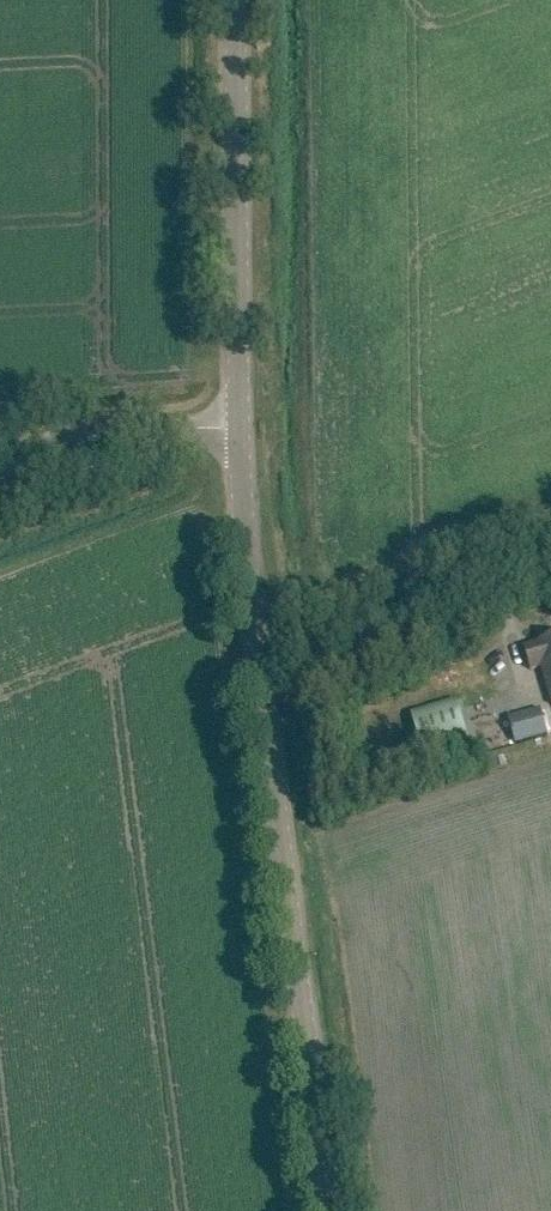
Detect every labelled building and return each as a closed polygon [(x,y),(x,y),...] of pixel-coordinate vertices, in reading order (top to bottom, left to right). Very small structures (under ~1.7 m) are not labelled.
[(530,670),(541,667),(550,698),(550,641),(524,649),(530,670)] [(421,753),(468,739),(456,701),(409,715),(421,753)] [(540,709),(508,719),(515,745),(548,736),(540,709)]
